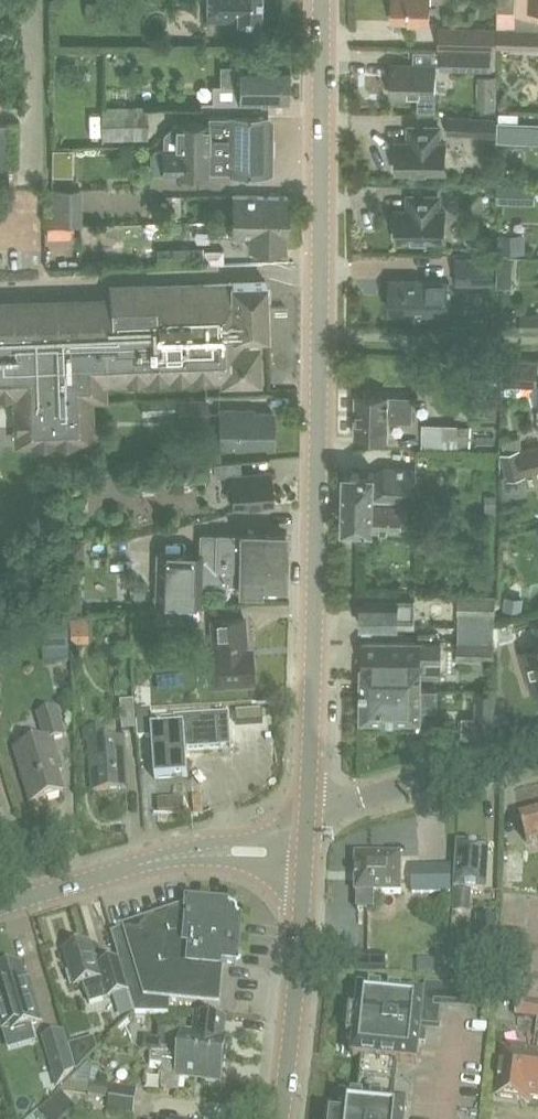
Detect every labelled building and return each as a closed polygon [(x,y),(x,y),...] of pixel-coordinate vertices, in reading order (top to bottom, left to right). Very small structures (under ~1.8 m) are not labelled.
[(207,20),(237,21),(237,22),(260,23),(261,0),(207,0),(207,20)] [(393,21),(430,21),(430,0),(393,0),(393,21)] [(497,9),(517,10),(518,0),(497,0),(497,9)] [(517,10),(517,12),(518,12),(517,25),(537,26),(537,0),(518,0),(517,10)] [(517,10),(497,9),(496,26),(498,26),(517,27),(517,12),(517,10)] [(439,47),(495,47),(495,26),(439,26),(439,47)] [(498,26),(496,47),(537,49),(537,28),(498,26)] [(491,69),(491,68),(491,49),(441,48),(441,69),(491,69)] [(232,97),(239,97),(238,101),(288,102),(288,66),(284,61),(239,61),(239,65),(219,65),(220,86),(232,86),(232,97)] [(420,108),(435,108),(436,95),(436,62),(392,61),(392,94),(420,95),(420,108)] [(147,106),(101,106),(101,139),(147,139),(147,106)] [(448,131),(497,132),(497,116),(448,115),(448,131)] [(209,172),(230,172),(230,116),(207,116),(207,121),(209,121),(209,172)] [(230,116),(230,172),(230,173),(267,174),(268,117),(231,116),(230,116)] [(209,121),(207,121),(175,121),(175,122),(162,134),(163,149),(161,149),(161,151),(155,151),(151,154),(151,175),(174,175),(209,175),(209,172),(209,121)] [(9,190),(6,123),(0,123),(0,190),(9,190)] [(440,142),(440,126),(411,126),(411,142),(398,142),(398,169),(414,169),(414,172),(427,172),(427,169),(446,169),(446,142),(440,142)] [(496,169),(487,169),(482,174),(482,183),(496,183),(496,169)] [(527,185),(499,185),(499,202),(527,201),(527,185)] [(80,187),(55,186),(53,224),(79,224),(80,187)] [(287,219),(287,196),(232,195),(232,215),(232,227),(235,227),(235,220),(251,220),(251,212),(268,213),(268,218),(287,219)] [(440,196),(411,196),(411,211),(398,211),(398,238),(447,238),(447,210),(440,211),(440,196)] [(153,215),(166,215),(166,199),(153,199),(153,215)] [(235,227),(232,227),(232,235),(248,235),(248,249),(284,249),(284,236),(287,236),(287,219),(268,218),(268,213),(251,212),(251,220),(235,220),(235,227)] [(87,230),(58,232),(59,259),(89,258),(87,230)] [(521,252),(521,233),(499,233),(499,252),(521,252)] [(0,243),(0,257),(31,258),(31,244),(0,243)] [(172,248),(172,262),(172,263),(203,262),(203,247),(172,247),(172,248)] [(157,262),(172,262),(172,248),(156,248),(157,262)] [(494,281),(494,258),(458,258),(458,282),(494,281)] [(513,258),(498,258),(498,272),(513,272),(513,258)] [(512,276),(512,290),(526,290),(527,277),(512,276)] [(390,278),(389,309),(428,309),(447,310),(447,293),(448,281),(406,280),(406,278),(390,278)] [(92,379),(90,348),(244,342),(244,337),(266,337),(265,283),(109,287),(109,301),(0,304),(0,393),(13,392),(32,392),(31,381),(92,379)] [(537,328),(537,313),(521,313),(521,328),(537,328)] [(473,319),(473,323),(482,323),(482,324),(490,324),(491,315),(482,315),(482,319),(473,319)] [(90,348),(92,379),(102,379),(222,376),(222,382),(257,381),(256,346),(244,347),(244,342),(90,348)] [(504,384),(535,385),(536,360),(505,359),(504,384)] [(473,366),(472,384),(496,385),(497,367),(473,366)] [(102,379),(92,379),(31,381),(32,392),(13,392),(14,407),(10,407),(11,427),(14,427),(14,442),(90,440),(89,397),(103,396),(102,379)] [(355,435),(387,436),(388,420),(412,421),(413,396),(388,395),(356,394),(355,435)] [(142,415),(179,412),(179,398),(141,399),(142,415)] [(179,398),(179,412),(179,416),(205,417),(205,399),(179,398)] [(244,409),(220,409),(220,412),(219,434),(219,444),(272,445),(273,412),(244,412),(244,409)] [(457,449),(457,447),(469,448),(470,426),(458,425),(458,423),(422,423),(421,448),(457,449)] [(494,435),(477,435),(477,444),(494,445),(494,435)] [(501,442),(503,453),(522,449),(519,438),(501,442)] [(522,449),(503,453),(501,453),(501,456),(505,473),(506,478),(524,474),(537,471),(537,445),(522,449)] [(238,461),(214,462),(214,477),(231,476),(232,486),(227,491),(228,499),(233,503),(233,505),(271,503),(269,470),(239,471),(238,461)] [(345,470),(343,526),(401,528),(402,502),(414,503),(415,467),(383,466),(375,472),(345,470)] [(153,484),(152,470),(139,471),(140,485),(153,484)] [(496,512),(496,493),(485,494),(485,512),(496,512)] [(183,602),(199,603),(199,582),(241,583),(241,589),(259,590),(259,583),(283,584),(283,567),(284,567),(285,534),(243,533),(243,534),(217,533),(217,534),(199,534),(199,555),(161,553),(160,601),(183,602)] [(68,555),(69,555),(78,555),(82,552),(82,542),(68,542),(68,555)] [(69,566),(69,577),(80,577),(80,566),(69,566)] [(147,586),(135,586),(135,601),(147,601),(147,586)] [(459,612),(494,613),(495,613),(495,594),(458,593),(457,612),(459,612)] [(506,595),(503,609),(522,611),(524,597),(506,595)] [(362,614),(362,627),(398,628),(399,619),(415,619),(415,598),(399,598),(362,597),(362,600),(359,603),(359,612),(362,614)] [(185,630),(184,605),(153,607),(155,632),(185,630)] [(493,627),(494,613),(459,612),(458,626),(493,627)] [(212,619),(214,649),(210,649),(212,684),(252,682),(250,647),(245,647),(243,617),(212,619)] [(500,638),(513,635),(509,623),(497,627),(500,638)] [(493,641),(493,627),(458,626),(458,641),(493,641)] [(493,641),(458,641),(457,641),(457,659),(494,659),(494,641),(493,641)] [(361,666),(361,689),(435,689),(435,683),(422,683),(422,676),(442,677),(442,643),(437,643),(364,642),(363,666),(361,666)] [(51,644),(51,663),(69,662),(68,644),(51,644)] [(523,651),(534,690),(537,689),(537,647),(523,651)] [(435,689),(361,689),(361,719),(419,720),(419,719),(425,719),(426,708),(436,708),(437,689),(435,689)] [(475,690),(474,716),(493,716),(494,691),(475,690)] [(134,702),(120,703),(122,732),(135,731),(134,702)] [(36,714),(44,742),(51,740),(52,742),(67,738),(57,708),(36,714)] [(236,725),(263,723),(262,709),(235,711),(236,725)] [(137,739),(151,738),(154,780),(188,777),(186,751),(232,748),(229,714),(152,720),(151,710),(135,711),(137,739)] [(124,740),(105,742),(104,729),(83,731),(84,744),(89,743),(93,793),(128,790),(124,740)] [(51,740),(44,742),(15,751),(31,803),(63,793),(57,775),(55,775),(51,760),(57,758),(52,742),(51,740)] [(365,766),(376,763),(373,753),(362,756),(365,766)] [(537,838),(537,814),(519,819),(526,842),(537,838)] [(457,845),(453,889),(453,913),(469,913),(471,891),(484,892),(488,847),(457,845)] [(355,856),(355,894),(356,894),(356,910),(374,910),(374,894),(401,894),(401,856),(355,856)] [(521,864),(522,889),(536,889),(535,864),(521,864)] [(451,894),(451,866),(424,866),(411,866),(412,894),(451,894)] [(169,1015),(171,1000),(215,1005),(219,963),(236,965),(240,918),(234,911),(190,907),(131,926),(110,933),(116,952),(134,1013),(168,1014),(169,1015)] [(497,964),(497,962),(499,918),(479,917),(477,970),(497,971),(497,964)] [(89,1004),(126,994),(117,962),(100,967),(98,961),(95,962),(90,945),(64,953),(69,972),(65,973),(69,985),(73,984),(74,987),(83,984),(89,1004)] [(499,945),(499,960),(524,962),(525,946),(499,945)] [(356,961),(356,974),(385,975),(385,961),(356,961)] [(430,975),(443,975),(443,961),(430,961),(430,975)] [(0,969),(0,1024),(2,1030),(11,1027),(12,1030),(42,1021),(29,980),(26,981),(22,965),(9,969),(7,967),(0,969)] [(425,998),(422,1025),(439,1027),(442,1008),(435,1007),(435,1002),(482,1004),(484,987),(426,984),(424,998),(425,998)] [(422,1025),(425,998),(424,998),(360,991),(358,1011),(350,1010),(347,1036),(355,1037),(353,1057),(361,1058),(356,1100),(341,1098),(339,1118),(331,1118),(404,1118),(406,1106),(392,1104),(397,1063),(417,1065),(419,1045),(422,1025)] [(537,1018),(537,1009),(537,1004),(517,1001),(515,1015),(537,1018)] [(224,1061),(226,1038),(224,1037),(227,1016),(196,1015),(194,1034),(183,1032),(184,1028),(159,1026),(157,1038),(145,1036),(143,1048),(151,1050),(224,1061)] [(43,1038),(57,1087),(73,1071),(62,1033),(43,1038)] [(527,1100),(528,1095),(527,1095),(532,1053),(503,1049),(497,1096),(527,1100)] [(221,1083),(224,1061),(151,1050),(149,1064),(163,1066),(161,1089),(178,1092),(180,1078),(221,1083)] [(528,1095),(537,1096),(537,1054),(532,1053),(527,1095),(528,1095)] [(88,1091),(109,1095),(136,1099),(137,1090),(95,1084),(90,1083),(88,1091)] [(61,1091),(40,1111),(48,1118),(51,1118),(70,1101),(61,1091)] [(136,1099),(109,1095),(109,1099),(107,1112),(133,1115),(136,1099)]
